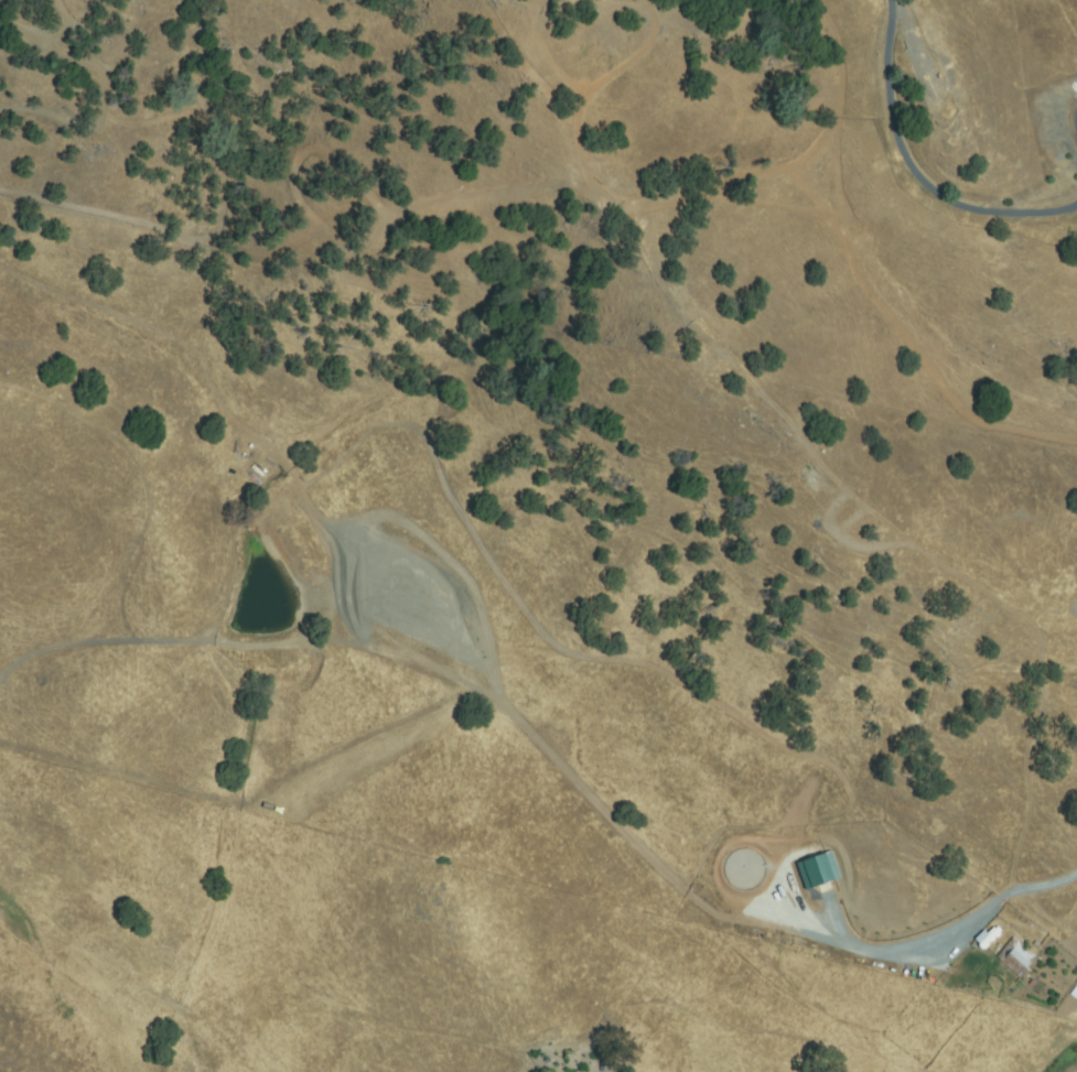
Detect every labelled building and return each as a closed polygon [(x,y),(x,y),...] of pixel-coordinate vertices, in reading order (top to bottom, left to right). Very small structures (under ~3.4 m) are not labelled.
[(1012,943),(1034,960),(1022,975),(1000,959),(1012,943)]
